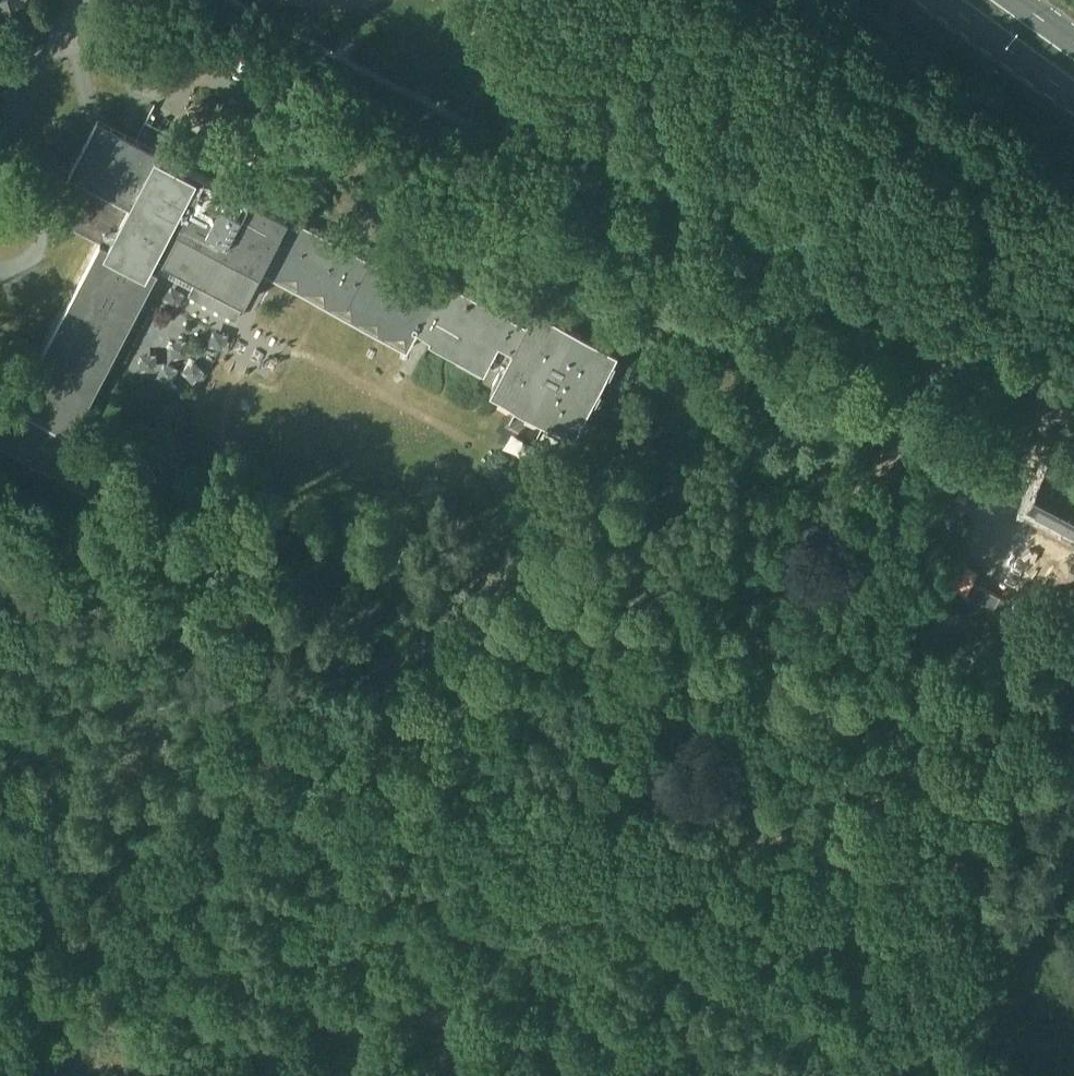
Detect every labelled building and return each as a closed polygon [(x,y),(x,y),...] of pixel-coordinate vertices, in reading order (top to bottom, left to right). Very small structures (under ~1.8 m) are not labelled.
[(13,16),(22,0),(0,0),(0,9),(13,16)] [(98,489),(113,459),(65,434),(67,430),(75,433),(78,427),(160,270),(193,287),(189,293),(237,318),(246,301),(247,301),(254,286),(262,271),(274,277),(282,261),(418,332),(419,330),(432,337),(431,339),(487,368),(501,341),(514,347),(492,390),(558,425),(577,434),(621,350),(536,306),(529,320),(445,277),(437,292),(100,117),(72,171),(88,180),(66,222),(102,241),(17,403),(25,407),(23,411),(0,399),(0,438),(98,489)] [(1020,514),(1049,529),(1056,516),(1065,520),(1073,503),(1073,488),(1046,474),(1032,501),(1028,499),(1020,514)] [(1049,529),(1073,541),(1073,503),(1065,520),(1056,516),(1049,529)]
